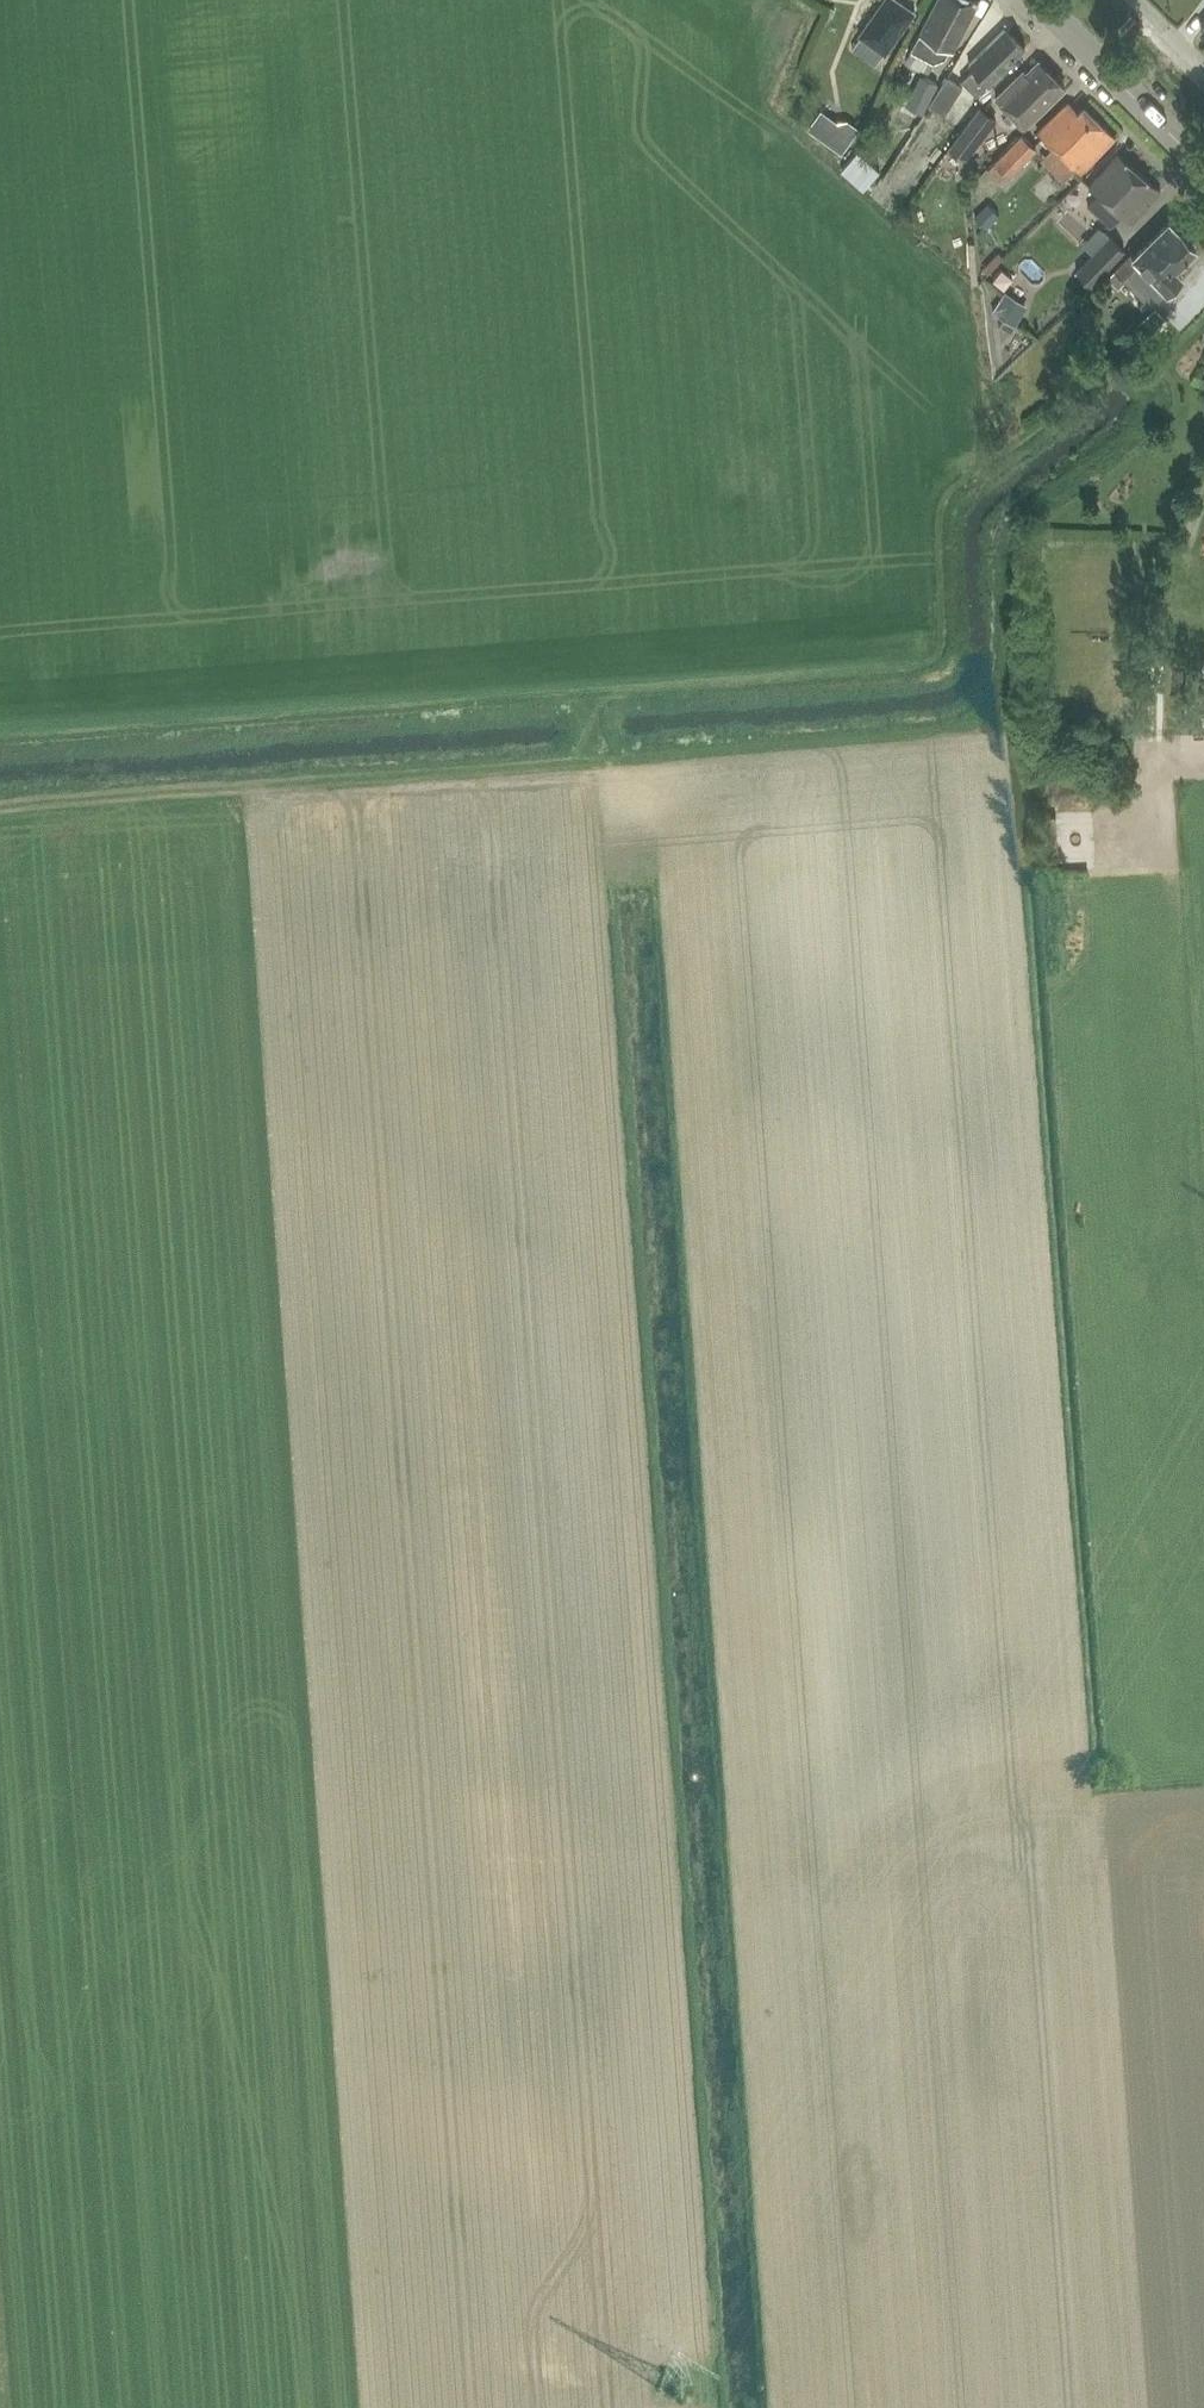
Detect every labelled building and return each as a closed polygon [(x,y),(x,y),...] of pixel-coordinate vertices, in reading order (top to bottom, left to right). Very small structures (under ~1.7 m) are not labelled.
[(914,13),(897,0),(883,0),(859,34),(886,53),(914,13)] [(978,1),(977,0),(937,0),(910,50),(915,52),(909,64),(916,68),(914,72),(926,78),(934,61),(944,58),(949,48),(951,49),(978,1)] [(977,96),(1025,48),(1005,28),(973,60),(978,64),(962,81),(977,96)] [(1024,127),(1064,87),(1039,62),(1019,81),(1016,79),(996,99),(1024,127)] [(944,114),(962,86),(947,76),(929,104),(944,114)] [(923,114),(938,84),(924,78),(909,107),(923,114)] [(1079,173),(1114,138),(1084,107),(1077,114),(1068,105),(1040,133),(1079,173)] [(995,118),(980,106),(948,147),(964,159),(995,118)] [(841,150),(857,129),(847,122),(837,123),(826,139),(841,150)] [(1037,148),(1022,133),(988,170),(999,180),(1005,173),(1009,178),(1037,148)] [(1091,185),(1101,195),(1089,207),(1110,227),(1122,214),(1131,222),(1161,191),(1118,154),(1091,185)] [(1174,270),(1195,250),(1194,248),(1194,241),(1188,235),(1181,235),(1169,222),(1132,257),(1130,254),(1106,277),(1117,288),(1139,266),(1165,293),(1181,277),(1174,270)] [(1091,285),(1126,250),(1101,226),(1082,244),(1092,254),(1076,270),(1091,285)] [(953,265),(982,279),(991,258),(962,245),(953,265)] [(1028,307),(1005,292),(992,311),(1004,319),(1000,325),(1011,331),(1014,325),(1016,326),(1028,307)] [(1142,341),(1166,319),(1155,308),(1131,330),(1142,341)]
